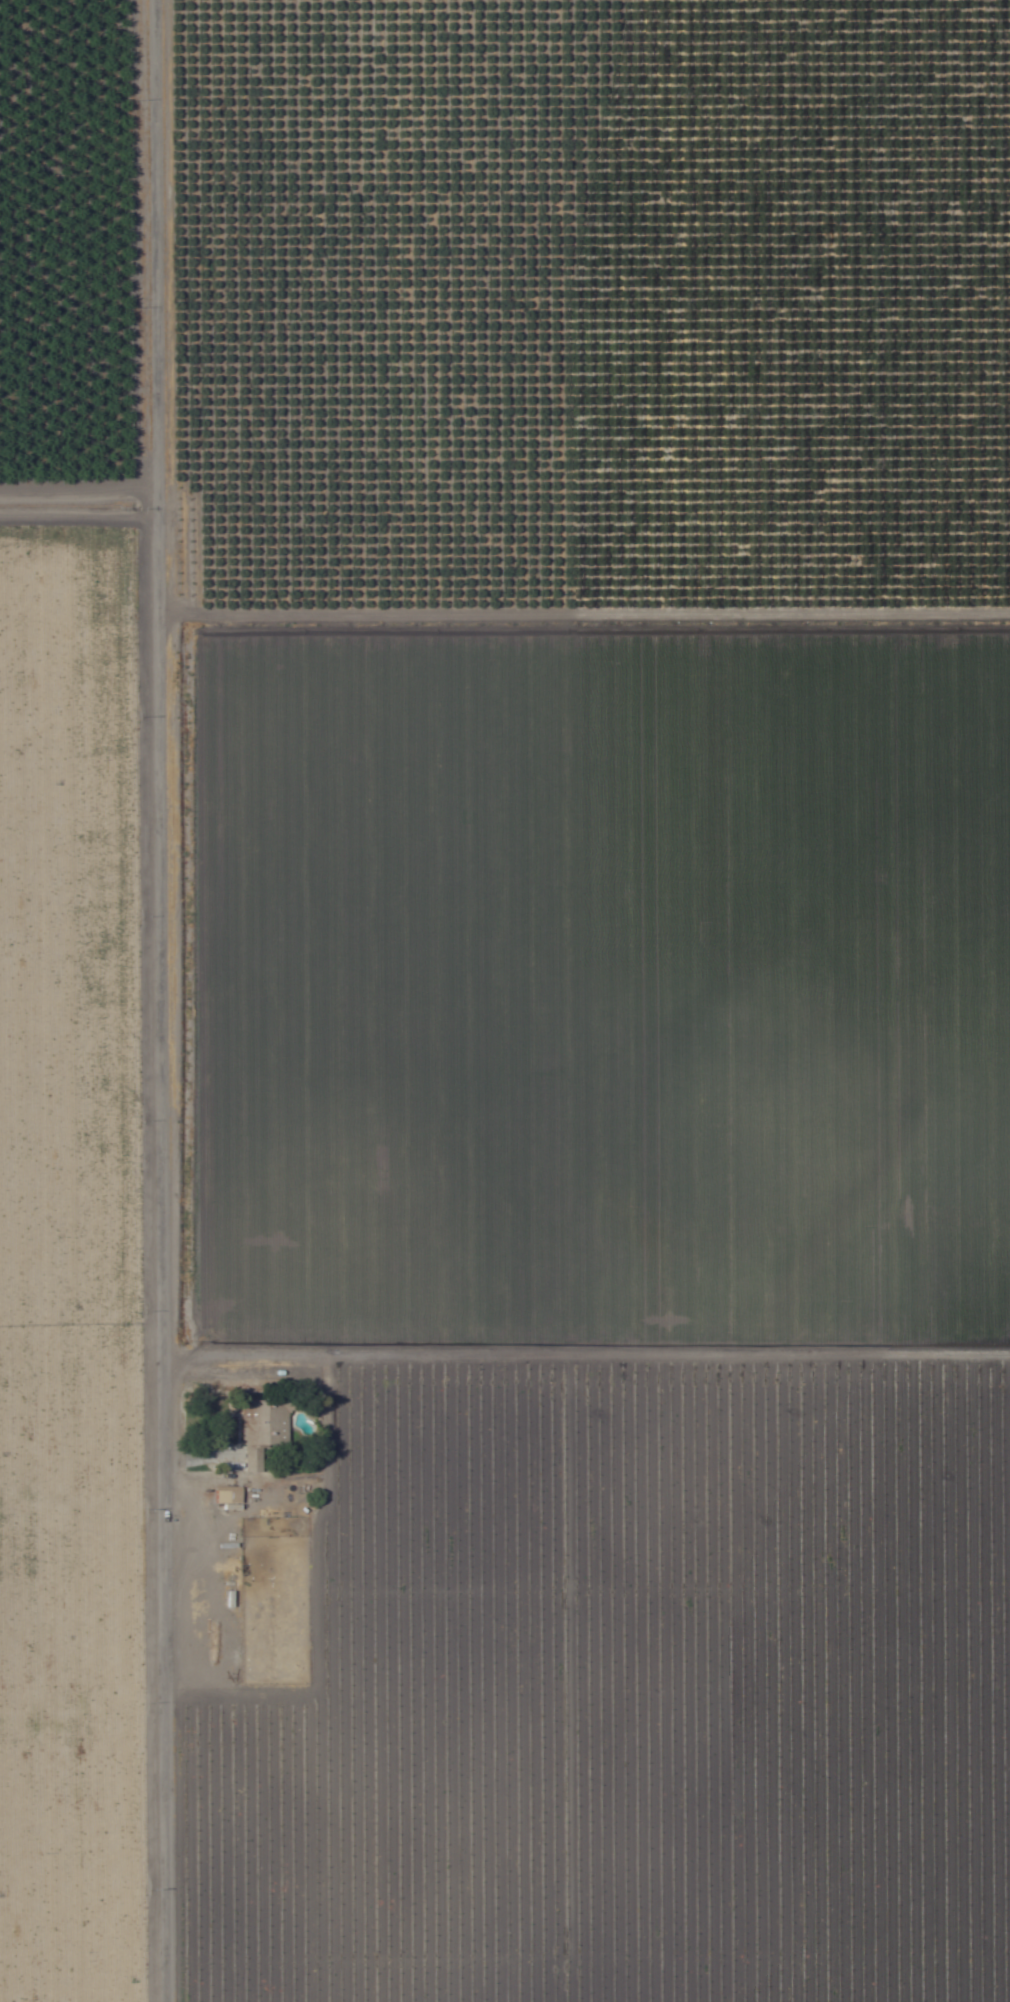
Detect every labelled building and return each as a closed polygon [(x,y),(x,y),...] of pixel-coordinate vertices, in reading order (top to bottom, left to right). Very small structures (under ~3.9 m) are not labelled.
[(241,1402),(241,1473),(259,1473),(259,1447),(287,1447),(286,1402),(241,1402)]
